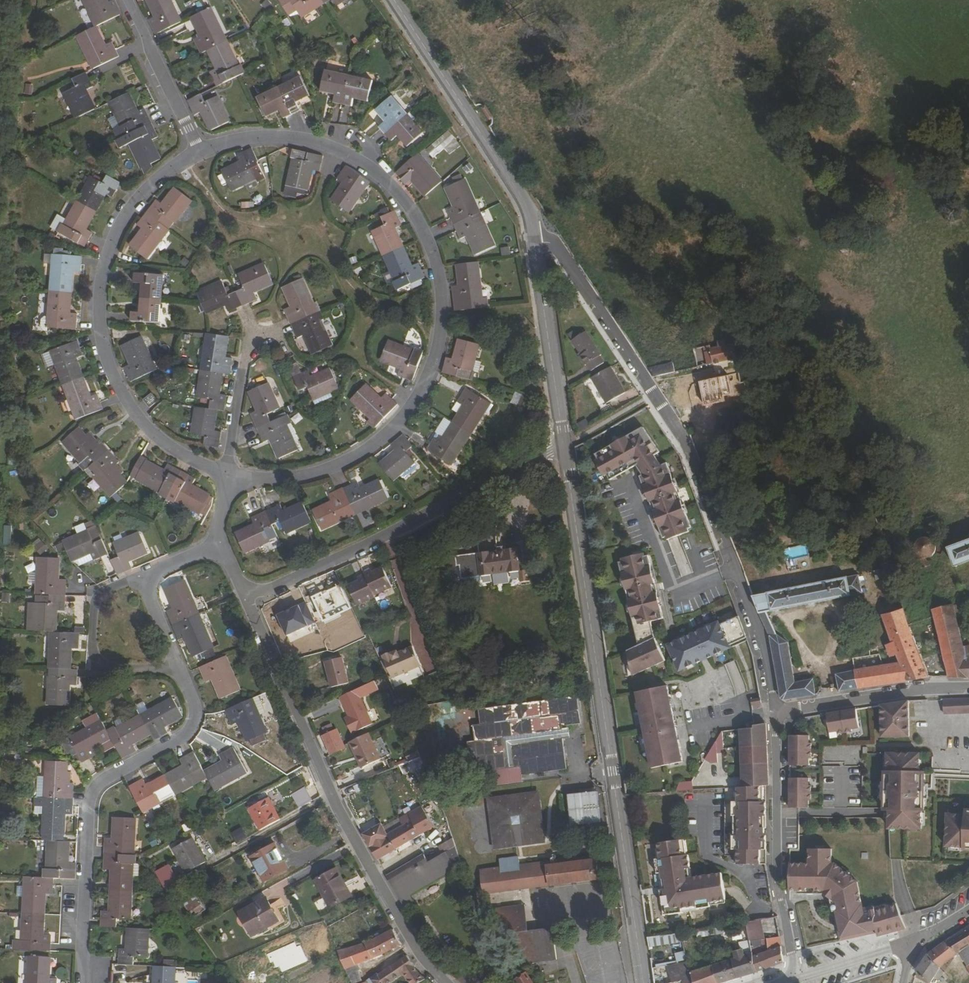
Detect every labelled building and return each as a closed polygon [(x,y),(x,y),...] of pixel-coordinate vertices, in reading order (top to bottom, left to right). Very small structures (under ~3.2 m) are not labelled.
[(94,22),(106,16),(107,19),(121,12),(114,0),(108,0),(106,1),(105,0),(83,0),(94,22)] [(155,15),(148,19),(156,33),(174,24),(180,21),(170,0),(148,0),(155,15)] [(289,14),(298,8),(302,15),(323,1),(323,0),(280,0),(289,14)] [(208,8),(193,15),(202,34),(194,38),(202,53),(209,49),(215,46),(211,38),(223,33),(210,6),(208,8)] [(91,68),(117,56),(109,41),(102,44),(93,26),(75,35),(91,68)] [(215,46),(209,49),(218,68),(211,72),(218,86),(240,75),(245,73),(241,65),(240,66),(227,40),(215,46)] [(303,52),(310,50),(308,44),(302,46),(303,52)] [(322,90),(336,94),(335,101),(344,104),(350,75),(327,70),(322,90)] [(74,87),(62,93),(75,118),(93,109),(83,90),(90,86),(84,72),(70,79),(74,87)] [(297,100),(310,93),(301,74),(279,85),(292,111),(300,107),(297,100)] [(350,75),(344,104),(353,105),(355,98),(369,101),(374,80),(350,75)] [(267,115),(280,108),(283,116),(292,111),(279,85),(257,96),(267,115)] [(142,108),(135,112),(126,93),(108,102),(120,127),(112,131),(116,139),(135,129),(149,122),(142,108)] [(202,94),(188,101),(195,114),(202,111),(212,130),(230,121),(217,96),(206,102),(202,94)] [(393,96),(377,110),(386,121),(380,126),(387,133),(409,114),(393,96)] [(393,140),(399,135),(409,146),(425,132),(409,114),(387,133),(393,140)] [(149,122),(135,129),(139,137),(128,143),(143,173),(151,167),(150,163),(159,159),(149,140),(156,137),(149,122)] [(448,129),(426,149),(433,158),(456,137),(448,129)] [(289,156),(292,157),(287,185),(296,187),(305,188),(306,188),(310,168),(319,170),(322,154),(291,148),(289,156)] [(244,152),(236,156),(239,163),(220,171),(228,190),(254,178),(249,166),(256,163),(256,162),(250,149),(244,152)] [(407,184),(413,179),(426,195),(441,182),(417,154),(397,172),(396,173),(407,184)] [(343,183),(332,200),(349,211),(369,180),(346,165),(337,178),(343,183)] [(100,182),(88,175),(75,200),(92,210),(102,192),(110,196),(118,181),(105,174),(100,182)] [(465,179),(447,187),(456,207),(449,210),(455,224),(480,212),(465,179)] [(295,194),(296,191),(296,187),(287,185),(285,192),(295,194)] [(163,215),(174,223),(191,201),(176,189),(162,206),(156,200),(147,213),(158,222),(163,215)] [(75,200),(57,232),(81,246),(89,232),(83,228),(92,210),(75,200)] [(384,225),(373,230),(384,256),(402,247),(394,228),(401,225),(398,217),(395,211),(381,217),(384,225)] [(461,238),(469,234),(478,254),(496,246),(480,212),(455,224),(461,238)] [(130,247),(146,259),(163,237),(153,229),(158,222),(147,213),(137,225),(143,230),(130,247)] [(58,229),(64,217),(58,214),(51,226),(58,229)] [(422,271),(418,263),(411,266),(402,247),(384,256),(396,281),(394,282),(398,290),(425,278),(422,271)] [(50,291),(70,293),(71,273),(79,273),(80,257),(53,255),(50,291)] [(455,312),(490,308),(488,297),(482,298),(477,262),(457,265),(460,285),(452,287),(455,312)] [(264,264),(238,276),(244,288),(236,292),(242,306),(250,302),(257,299),(254,291),(272,283),(264,264)] [(150,299),(171,301),(173,276),(144,274),(143,283),(151,284),(150,299)] [(291,325),(320,312),(316,304),(313,305),(301,279),(283,287),(292,306),(284,310),(288,317),(291,325)] [(236,292),(228,295),(222,283),(197,295),(200,303),(205,313),(224,305),(227,312),(234,309),(242,306),(236,292)] [(47,328),(75,330),(76,314),(68,313),(70,293),(50,291),(47,328)] [(150,299),(149,314),(141,313),(140,323),(170,325),(171,301),(150,299)] [(313,355),(332,347),(320,321),(324,320),(320,312),(291,325),(294,332),(298,339),(305,336),(313,355)] [(568,334),(572,340),(578,336),(574,330),(568,334)] [(587,364),(599,356),(601,354),(585,331),(578,336),(580,339),(573,343),(581,355),(579,356),(585,365),(587,364)] [(224,359),(227,338),(207,335),(202,372),(222,375),(230,377),(232,360),(224,359)] [(129,382),(154,370),(139,337),(121,345),(129,364),(122,367),(129,382)] [(461,338),(455,357),(448,355),(443,371),(472,379),(474,371),(480,373),(483,362),(475,360),(480,343),(461,338)] [(74,357),(82,354),(76,339),(50,349),(62,384),(81,377),(74,357)] [(693,349),(697,367),(736,359),(734,343),(726,345),(725,340),(717,342),(718,347),(710,348),(710,345),(693,349)] [(414,382),(425,354),(418,351),(417,353),(391,341),(383,359),(402,367),(399,375),(414,382)] [(592,370),(603,362),(599,356),(587,364),(592,370)] [(297,376),(304,372),(300,362),(292,366),(297,376)] [(648,368),(653,377),(676,372),(673,362),(648,368)] [(610,366),(592,376),(607,403),(625,392),(610,366)] [(316,403),(317,405),(333,397),(330,391),(336,389),(327,370),(310,378),(307,371),(304,372),(297,376),(302,389),(307,387),(315,404),(316,403)] [(198,400),(211,402),(210,410),(217,411),(225,412),(227,397),(219,396),(222,375),(202,372),(198,400)] [(75,417),(102,408),(96,393),(89,396),(81,377),(62,384),(75,417)] [(268,415),(280,410),(268,385),(250,393),(259,412),(251,415),(258,430),(271,423),(268,415)] [(351,402),(372,421),(370,423),(376,429),(381,425),(385,420),(387,417),(398,407),(385,395),(380,401),(365,387),(351,402)] [(458,402),(465,406),(453,423),(470,434),(485,412),(491,404),(467,388),(458,402)] [(152,405),(160,399),(154,392),(147,398),(152,405)] [(731,400),(732,409),(747,408),(746,399),(731,400)] [(485,412),(489,414),(494,406),(491,404),(485,412)] [(193,436),(206,437),(205,446),(220,448),(222,432),(214,432),(217,411),(210,410),(197,408),(193,436)] [(280,460),(299,451),(295,442),(300,440),(289,416),(271,423),(258,430),(265,444),(271,441),(280,460)] [(579,431),(590,425),(586,419),(576,425),(579,431)] [(442,441),(435,437),(426,450),(450,465),(470,434),(453,423),(442,441)] [(643,426),(595,453),(598,459),(596,460),(604,475),(607,474),(610,480),(636,465),(641,475),(640,476),(663,538),(666,537),(667,539),(689,531),(688,528),(691,527),(667,462),(661,465),(655,455),(660,452),(643,426)] [(97,438),(97,439),(95,441),(89,433),(85,437),(84,435),(77,428),(62,441),(81,462),(91,454),(97,460),(108,450),(97,438)] [(97,439),(89,430),(84,435),(85,437),(89,433),(95,441),(97,439)] [(412,446),(402,435),(390,445),(395,451),(380,465),(393,480),(414,462),(405,452),(412,446)] [(97,460),(103,467),(93,476),(111,496),(126,483),(119,475),(123,472),(117,465),(119,463),(108,450),(97,460)] [(144,461),(145,460),(140,457),(129,476),(167,496),(180,471),(167,464),(163,471),(144,461)] [(167,496),(200,514),(209,496),(191,486),(194,479),(180,471),(167,496)] [(361,491),(358,483),(343,490),(356,515),(389,499),(380,481),(361,491)] [(343,490),(329,497),(333,505),(314,514),(322,531),(356,515),(343,490)] [(302,504),(283,513),(280,505),(265,512),(271,526),(279,522),(285,534),(311,521),(302,504)] [(242,554),(268,541),(263,530),(271,526),(265,512),(250,519),(253,526),(234,535),(242,554)] [(564,524),(562,512),(554,513),(556,526),(564,524)] [(513,514),(509,522),(517,526),(521,518),(513,514)] [(72,556),(88,550),(91,557),(98,554),(106,551),(96,525),(61,539),(64,545),(66,551),(69,558),(72,556)] [(146,550),(139,532),(113,543),(117,554),(110,558),(110,559),(115,572),(130,566),(127,558),(146,550)] [(57,548),(64,545),(61,539),(54,542),(57,548)] [(968,561),(968,540),(948,548),(955,566),(968,561)] [(43,541),(35,547),(40,554),(48,548),(43,541)] [(516,548),(505,549),(506,551),(489,553),(488,552),(448,557),(449,568),(459,566),(462,583),(465,586),(478,584),(480,581),(480,577),(492,575),(491,574),(509,572),(509,573),(519,571),(516,548)] [(77,562),(91,557),(88,550),(72,556),(77,562)] [(101,562),(110,559),(110,558),(106,551),(98,554),(101,562)] [(619,562),(639,645),(655,637),(651,621),(663,618),(648,555),(645,555),(644,552),(621,558),(622,561),(619,562)] [(66,579),(58,578),(59,558),(39,557),(38,585),(50,586),(50,595),(66,595),(66,579)] [(386,565),(374,571),(372,567),(365,571),(366,573),(377,594),(395,585),(386,565)] [(894,567),(874,572),(874,573),(876,580),(896,575),(894,567)] [(361,604),(377,595),(377,594),(366,573),(360,576),(362,580),(351,585),(361,604)] [(766,611),(862,595),(858,576),(753,596),(770,635),(781,697),(784,699),(816,694),(814,678),(795,681),(788,641),(777,634),(766,611)] [(198,615),(203,613),(199,604),(194,606),(183,581),(164,589),(173,609),(166,612),(172,626),(198,615)] [(36,631),(56,631),(57,611),(65,611),(66,595),(50,595),(50,604),(37,603),(36,631)] [(968,678),(968,668),(964,653),(953,604),(932,609),(934,616),(949,676),(949,678),(968,678)] [(883,615),(902,664),(908,680),(929,677),(908,625),(903,610),(883,615)] [(328,641),(345,637),(339,611),(322,615),(328,641)] [(208,650),(213,648),(198,615),(172,626),(179,640),(186,637),(195,657),(196,656),(199,662),(211,657),(208,650)] [(668,645),(679,671),(747,639),(739,615),(720,623),(719,621),(668,645)] [(60,668),(67,669),(68,648),(76,648),(76,632),(62,632),(61,640),(48,640),(46,668),(60,668)] [(639,645),(628,650),(633,675),(665,660),(655,637),(639,645)] [(414,644),(399,649),(398,647),(392,649),(392,648),(378,653),(387,674),(388,676),(422,663),(414,644)] [(213,678),(222,698),(240,689),(225,656),(199,668),(206,682),(213,678)] [(331,687),(349,683),(342,657),(325,661),(331,687)] [(887,683),(908,680),(902,664),(888,666),(884,667),(887,683)] [(884,667),(864,670),(867,687),(887,683),(884,667)] [(66,685),(75,685),(75,669),(67,669),(60,668),(60,677),(46,676),(45,705),(65,705),(66,685)] [(422,668),(391,677),(394,685),(424,676),(422,668)] [(864,670),(844,673),(836,674),(840,691),(867,687),(864,670)] [(361,698),(378,690),(373,681),(340,696),(349,716),(352,721),(347,723),(352,733),(373,723),(361,698)] [(667,685),(636,692),(652,768),(683,761),(667,685)] [(560,725),(580,723),(577,696),(478,709),(480,724),(474,725),(476,741),(468,742),(470,757),(478,756),(480,771),(491,769),(521,765),(522,774),(566,768),(562,739),(560,729),(560,725)] [(263,734),(265,733),(258,716),(263,714),(256,697),(224,711),(231,726),(238,722),(247,742),(249,740),(253,747),(266,742),(263,734)] [(163,727),(182,717),(172,699),(140,717),(150,735),(153,742),(167,734),(163,727)] [(909,700),(881,705),(882,736),(910,736),(909,700)] [(852,728),(859,727),(857,708),(827,713),(830,732),(837,730),(838,733),(853,731),(852,728)] [(150,735),(140,717),(116,730),(115,728),(107,732),(110,737),(121,759),(136,751),(132,744),(150,735)] [(65,754),(68,752),(70,755),(76,753),(80,760),(81,763),(89,758),(99,753),(95,745),(110,737),(107,732),(100,720),(59,743),(65,754)] [(743,778),(769,776),(767,722),(755,724),(755,727),(740,729),(743,778)] [(560,729),(562,739),(569,737),(568,727),(560,729)] [(343,745),(336,729),(323,736),(331,754),(344,748),(343,745)] [(722,731),(709,752),(711,763),(719,762),(718,753),(724,752),(722,731)] [(354,755),(355,754),(361,767),(380,758),(367,733),(348,742),(354,755)] [(790,734),(790,765),(809,764),(809,757),(812,757),(812,742),(809,742),(809,735),(790,734)] [(405,752),(408,761),(420,756),(417,747),(405,752)] [(219,756),(222,763),(204,773),(213,791),(246,773),(233,749),(219,756)] [(80,760),(76,753),(70,755),(68,756),(71,756),(74,763),(80,760)] [(889,810),(889,817),(889,823),(922,826),(922,811),(924,811),(925,771),(920,771),(920,753),(887,753),(887,770),(884,770),(884,810),(889,810)] [(165,778),(175,796),(199,782),(193,771),(200,767),(193,754),(180,761),(184,768),(165,778)] [(65,772),(66,756),(46,755),(43,799),(72,801),(72,784),(70,784),(71,772),(65,772)] [(89,777),(97,772),(89,758),(81,763),(89,777)] [(523,781),(522,774),(521,765),(491,769),(493,785),(523,781)] [(769,776),(743,778),(743,786),(767,785),(769,785),(769,776)] [(790,777),(791,807),(809,807),(809,800),(811,799),(811,785),(809,785),(809,777),(790,777)] [(129,789),(144,815),(151,811),(150,809),(175,796),(165,778),(147,789),(143,782),(129,789)] [(680,781),(677,790),(693,789),(692,780),(692,781),(680,781)] [(743,786),(726,787),(726,856),(739,856),(739,864),(767,864),(767,835),(764,835),(764,828),(767,828),(767,785),(743,786)] [(575,808),(598,805),(595,786),(572,789),(575,808)] [(515,840),(522,839),(523,844),(539,842),(533,793),(494,798),(501,847),(516,845),(515,840)] [(299,808),(312,801),(308,794),(296,801),(299,808)] [(261,830),(279,819),(267,798),(249,809),(261,830)] [(47,843),(61,844),(63,816),(71,817),(72,801),(43,799),(41,842),(47,843)] [(420,807),(408,814),(412,820),(412,819),(413,821),(388,835),(383,838),(370,846),(377,859),(435,826),(422,806),(420,807)] [(948,813),(947,829),(968,831),(968,809),(966,809),(965,814),(948,813)] [(120,846),(134,847),(136,819),(116,818),(115,838),(106,838),(106,854),(120,855),(120,846)] [(242,826),(231,833),(236,842),(247,836),(242,826)] [(383,838),(388,835),(388,834),(384,827),(383,828),(379,830),(383,838)] [(947,829),(946,846),(963,847),(963,849),(968,849),(968,831),(947,829)] [(370,846),(383,838),(379,830),(365,838),(370,846)] [(453,837),(439,845),(443,853),(428,862),(424,854),(386,876),(405,909),(415,903),(409,894),(453,869),(455,868),(454,867),(461,863),(453,837)] [(187,873),(206,862),(192,838),(174,849),(187,873)] [(710,907),(710,902),(720,901),(716,873),(688,878),(687,869),(690,868),(689,854),(687,854),(685,838),(658,842),(660,858),(655,859),(657,873),(661,873),(664,894),(660,894),(663,915),(682,913),(681,909),(696,906),(697,909),(710,907)] [(73,880),(73,870),(65,869),(67,844),(61,844),(47,843),(46,870),(43,870),(43,879),(52,879),(62,880),(73,880)] [(280,862),(283,860),(273,844),(250,857),(264,882),(284,870),(280,862)] [(797,893),(824,893),(826,890),(828,891),(827,887),(835,882),(854,878),(835,863),(831,863),(831,848),(809,848),(809,863),(790,863),(790,889),(797,889),(797,893)] [(120,855),(106,854),(105,871),(113,871),(112,891),(132,892),(133,864),(135,865),(135,856),(120,855)] [(595,855),(520,865),(519,857),(500,859),(501,867),(480,870),(483,893),(598,877),(595,855)] [(461,863),(454,867),(455,868),(453,869),(456,874),(463,870),(461,863)] [(168,892),(181,885),(170,865),(157,873),(168,892)] [(342,885),(344,884),(337,870),(317,881),(332,908),(349,898),(342,885)] [(720,901),(726,900),(722,873),(716,873),(720,901)] [(43,894),(51,895),(52,879),(43,879),(24,878),(22,914),(42,915),(43,894)] [(878,935),(906,928),(896,903),(875,909),(875,906),(863,908),(857,881),(854,878),(835,882),(827,887),(828,891),(832,895),(830,898),(833,911),(837,910),(842,936),(876,928),(877,932),(878,935)] [(195,894),(200,891),(194,881),(178,891),(184,900),(195,894)] [(111,912),(103,912),(102,927),(116,928),(117,919),(130,920),(132,892),(112,891),(111,912)] [(173,902),(178,899),(173,892),(169,894),(173,902)] [(184,900),(183,902),(194,919),(206,911),(195,894),(184,900)] [(252,936),(279,922),(267,900),(240,914),(252,936)] [(526,962),(557,958),(553,927),(528,930),(525,905),(492,909),(497,919),(526,962)] [(837,910),(833,911),(840,941),(877,932),(876,928),(842,936),(837,910)] [(22,914),(21,942),(12,941),(11,950),(49,952),(49,937),(41,936),(42,915),(22,914)] [(748,929),(750,941),(761,939),(764,939),(761,920),(743,922),(744,929),(748,929)] [(721,926),(698,929),(700,936),(722,933),(721,926)] [(947,940),(957,954),(960,952),(968,945),(968,926),(958,933),(947,940)] [(147,929),(128,929),(127,949),(119,949),(118,965),(122,966),(133,966),(133,958),(146,958),(147,929)] [(354,964),(381,954),(401,944),(398,939),(393,929),(375,939),(341,951),(340,948),(336,949),(351,982),(362,982),(354,964)] [(647,937),(649,947),(683,942),(680,932),(647,937)] [(784,962),(780,936),(767,938),(769,950),(753,955),(757,971),(784,962)] [(941,967),(957,954),(947,940),(937,947),(928,953),(941,967)] [(751,947),(750,941),(740,943),(741,949),(734,951),(735,957),(732,958),(738,977),(757,971),(753,955),(751,947)] [(960,952),(968,965),(967,966),(968,970),(968,945),(960,952)] [(675,961),(685,960),(684,951),(674,952),(675,961)] [(916,970),(931,982),(935,976),(941,967),(928,953),(923,961),(916,970)] [(372,979),(374,982),(387,982),(403,973),(414,966),(407,955),(372,979)] [(439,961),(444,967),(451,961),(446,955),(439,961)] [(47,978),(48,958),(28,957),(27,982),(55,982),(55,979),(47,978)] [(718,982),(738,977),(732,958),(711,965),(718,982)] [(687,961),(677,962),(681,974),(690,971),(687,961)] [(718,982),(711,965),(691,971),(693,976),(682,979),(683,982),(718,982)] [(403,973),(407,980),(419,972),(417,970),(414,966),(403,973)] [(154,967),(153,982),(173,982),(174,968),(154,967)] [(941,967),(935,976),(939,979),(944,971),(941,967)] [(407,980),(409,982),(418,982),(426,978),(419,972),(407,980)] [(528,973),(517,980),(519,982),(534,982),(528,973)]
